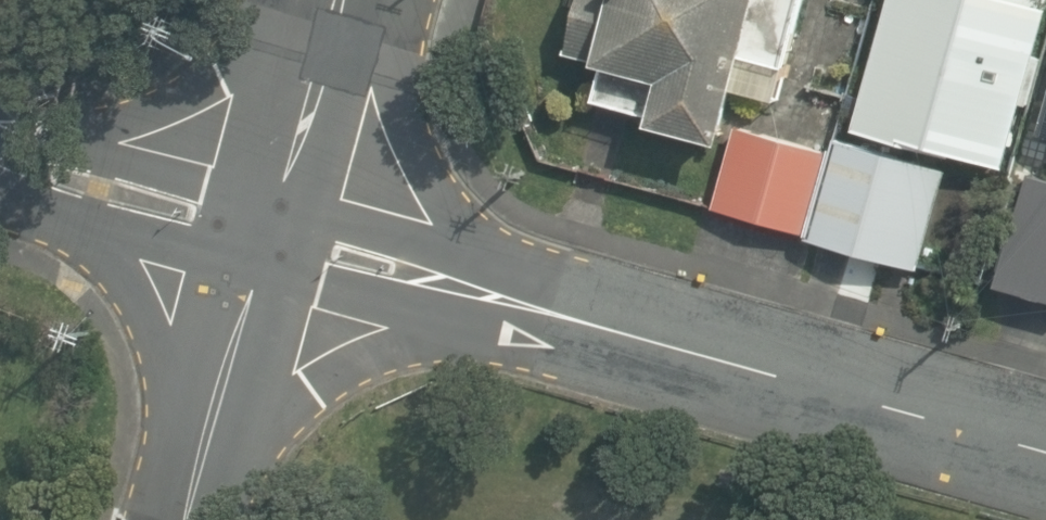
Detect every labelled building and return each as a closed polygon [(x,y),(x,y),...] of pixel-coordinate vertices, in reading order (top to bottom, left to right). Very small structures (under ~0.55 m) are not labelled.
[(723,137),(736,87),(777,98),(803,0),(576,0),(564,47),(604,57),(594,94),(656,111),(654,118),(723,137)] [(1006,166),(1045,12),(1045,0),(888,0),(855,127),(1006,166)] [(812,120),(835,126),(843,100),(820,93),(812,120)] [(712,197),(803,222),(825,142),(734,117),(712,197)] [(808,235),(917,264),(945,158),(836,129),(808,235)] [(1045,300),(1045,179),(1029,174),(999,287),(1045,300)]
